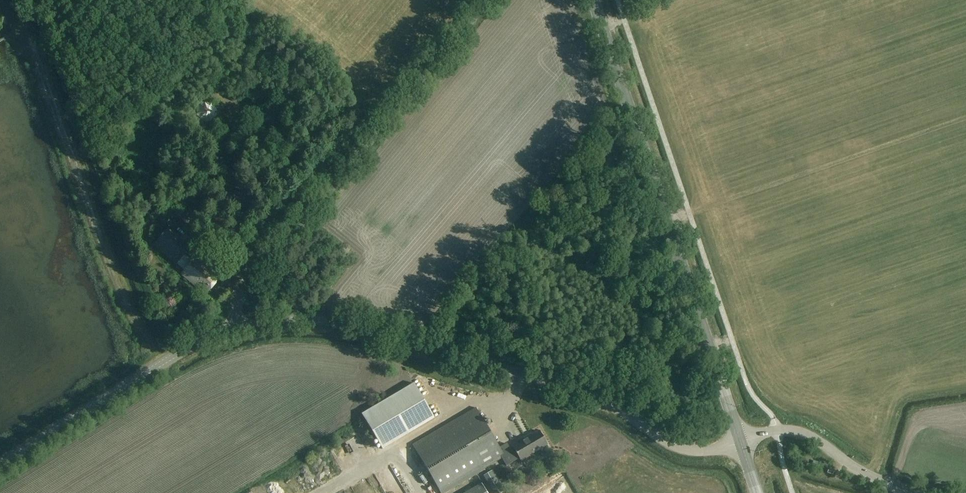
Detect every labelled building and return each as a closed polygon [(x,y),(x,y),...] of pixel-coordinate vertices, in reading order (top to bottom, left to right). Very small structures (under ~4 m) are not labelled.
[(197,256),(193,261),(185,255),(190,248),(168,230),(154,246),(184,271),(182,274),(206,295),(222,277),(197,256)] [(382,449),(434,418),(414,383),(361,414),(382,449)] [(476,410),(413,447),(441,492),(445,492),(502,459),(506,466),(519,458),(513,446),(509,448),(507,445),(499,449),(476,410)] [(512,446),(513,446),(519,458),(522,463),(532,458),(530,455),(547,445),(540,432),(527,439),(526,438),(512,446)] [(347,492),(372,492),(383,487),(377,476),(347,492)] [(399,491),(405,489),(402,482),(396,484),(399,491)] [(481,484),(466,492),(487,492),(481,484)]
